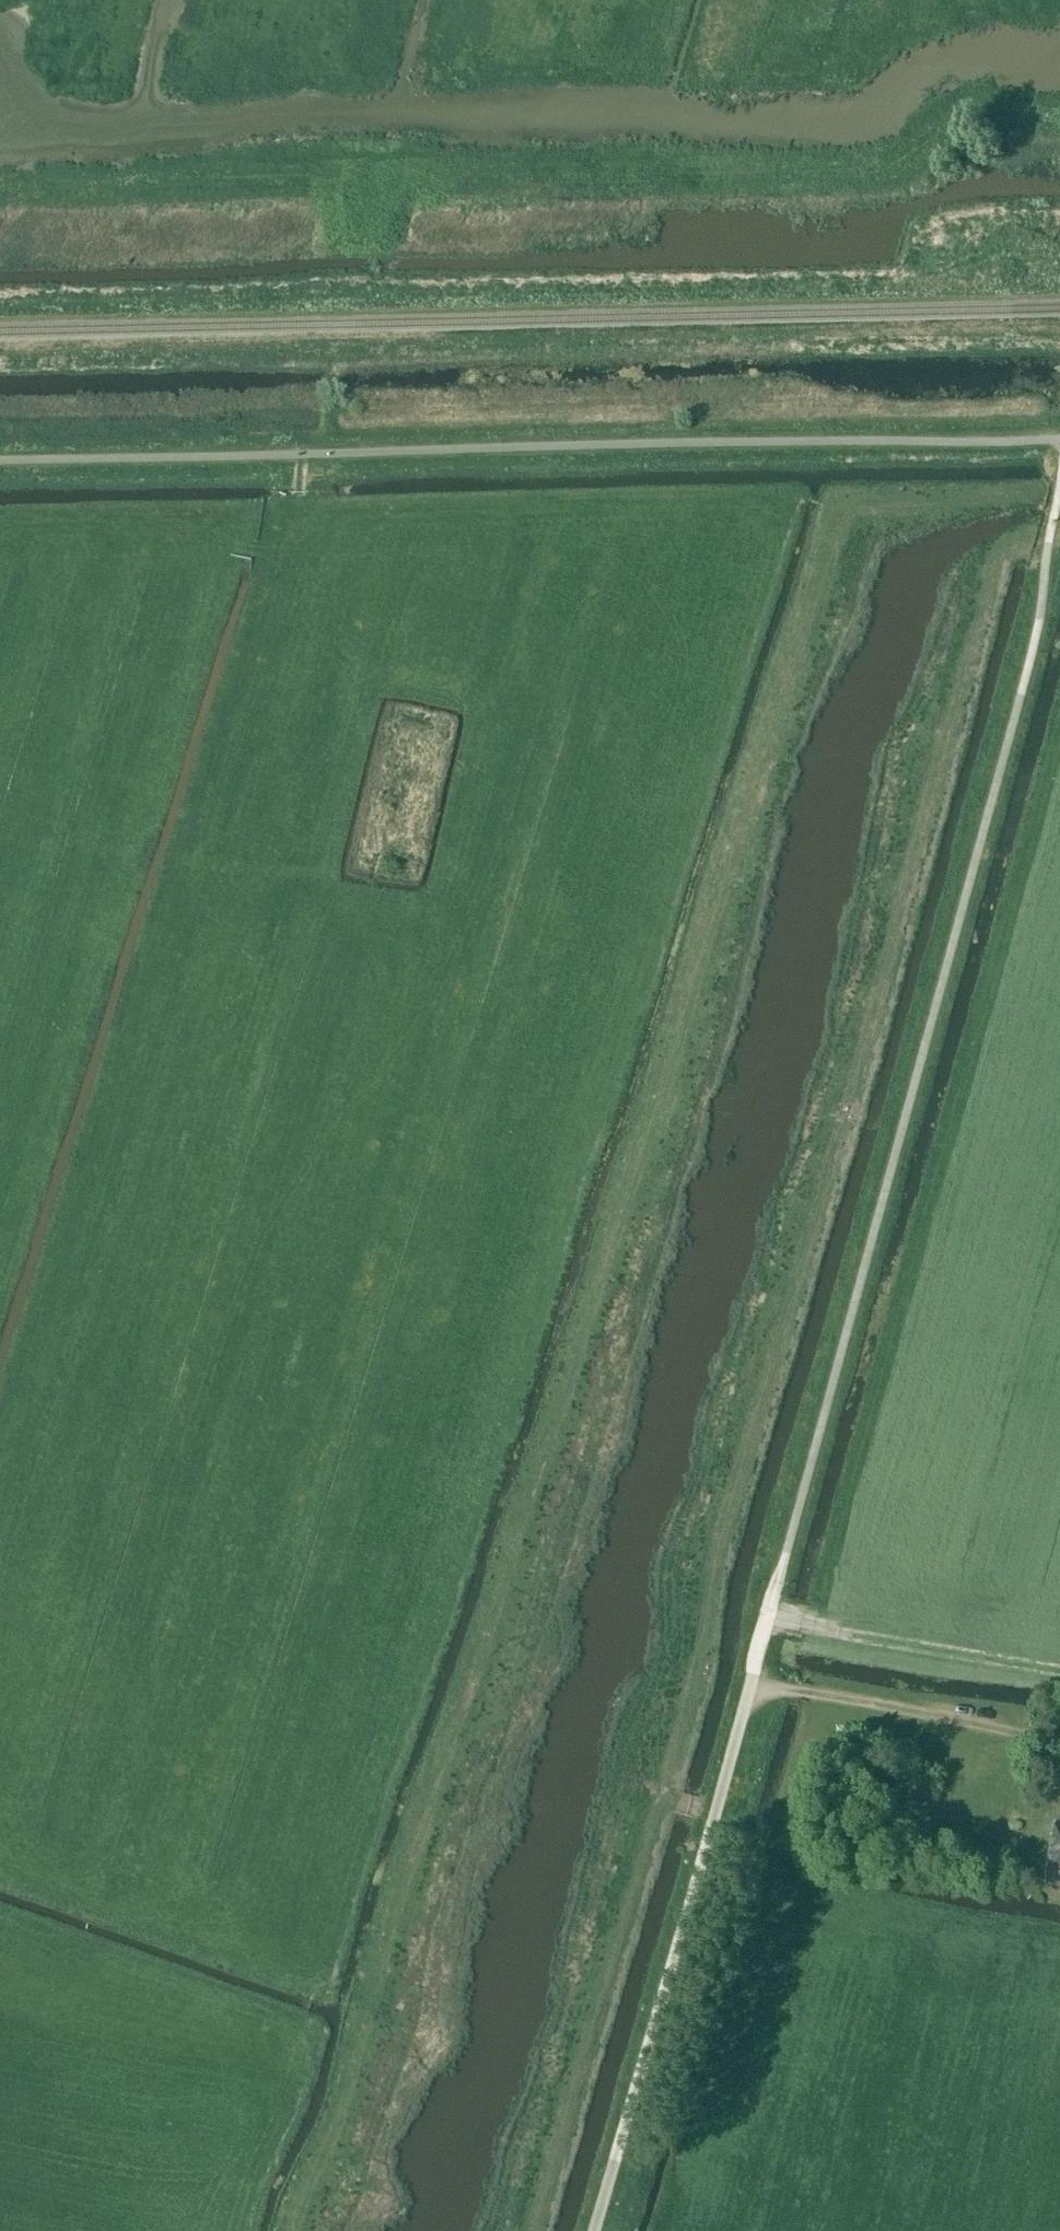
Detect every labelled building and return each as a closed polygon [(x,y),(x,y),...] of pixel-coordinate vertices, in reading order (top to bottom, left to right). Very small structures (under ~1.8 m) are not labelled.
[(1053,1821),(1043,1882),(1059,1885),(1059,1822),(1053,1821)]
